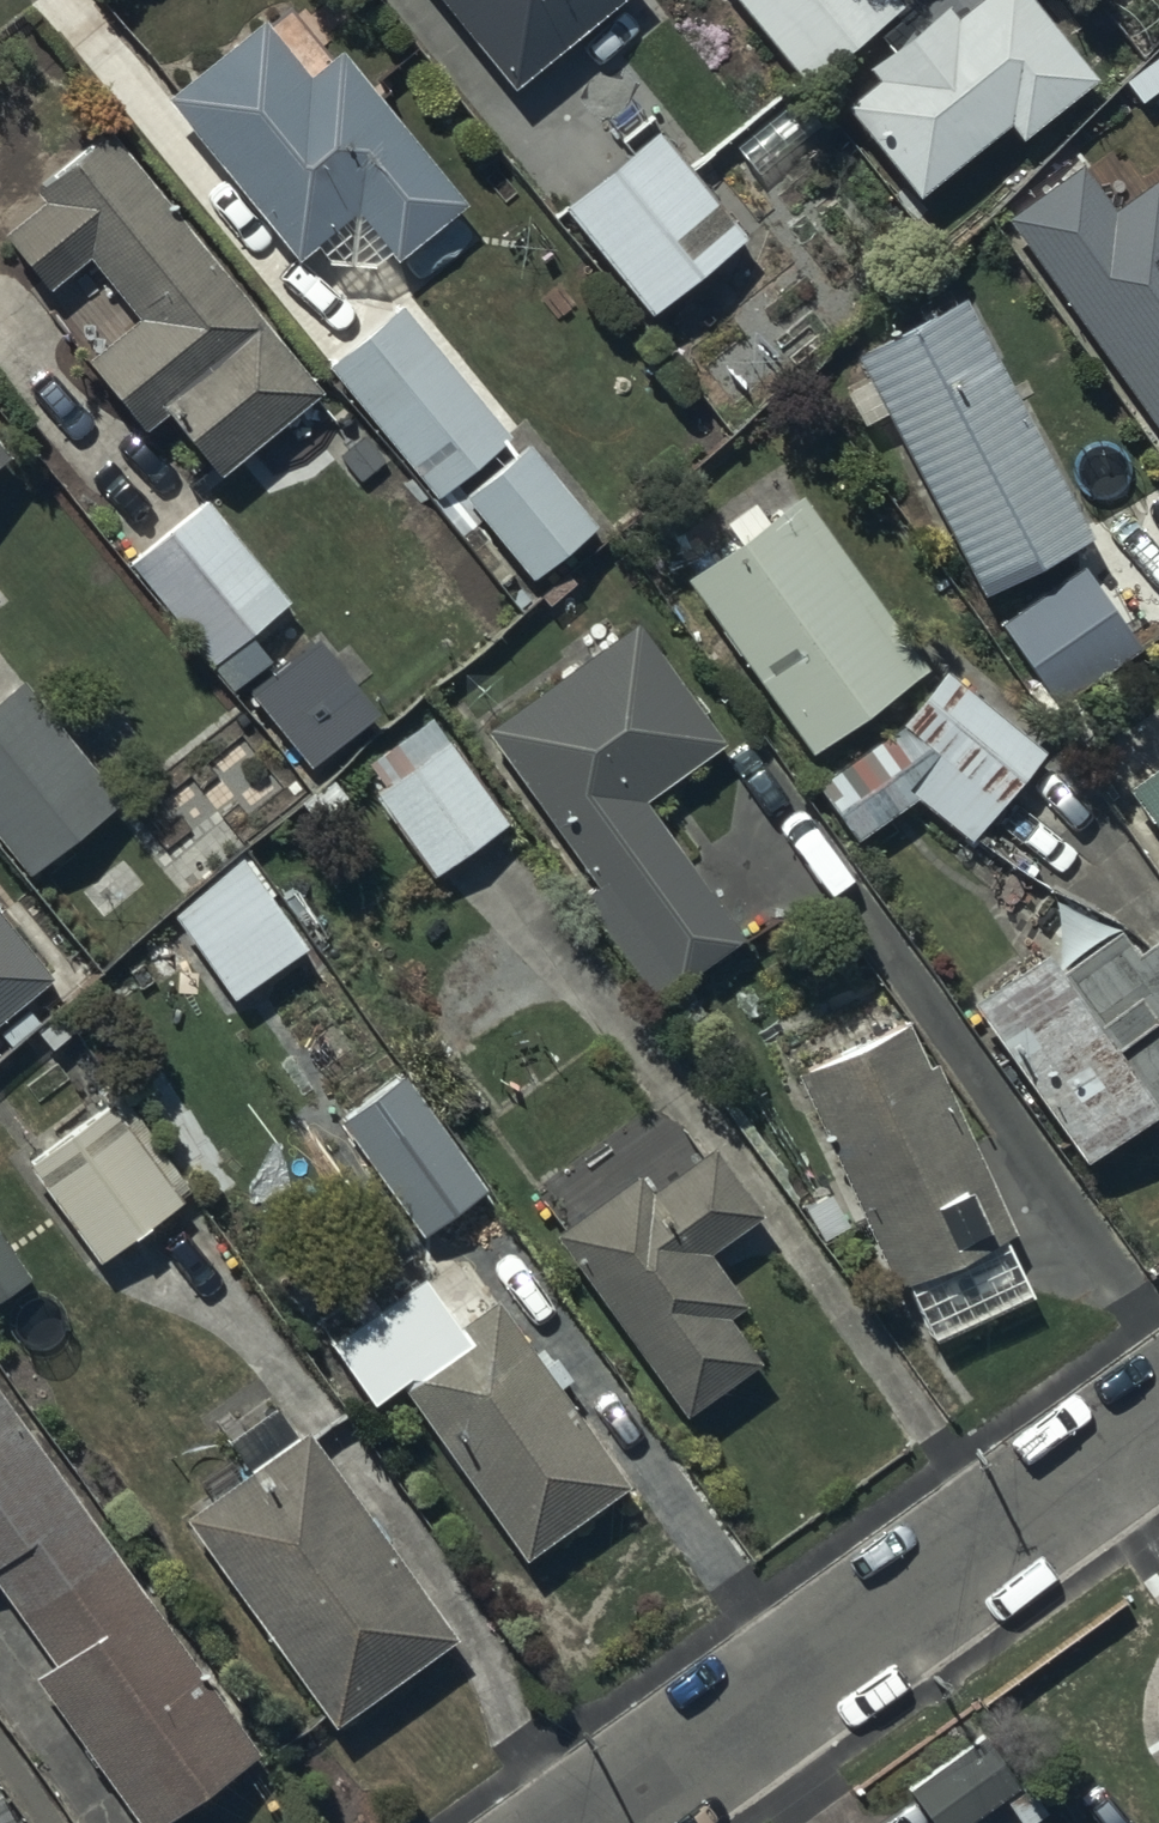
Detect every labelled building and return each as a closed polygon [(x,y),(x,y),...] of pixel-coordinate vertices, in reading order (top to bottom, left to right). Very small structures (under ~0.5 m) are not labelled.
[(511,95),(624,0),(435,0),(511,95)] [(806,89),(904,8),(898,0),(732,0),(806,89)] [(845,109),(917,200),(1003,131),(1017,148),(1095,86),(1026,0),(982,0),(952,24),(941,12),(866,71),(877,84),(845,109)] [(261,22),(162,103),(295,267),(355,218),(395,267),(465,207),(340,53),(308,79),(261,22)] [(0,237),(0,239),(45,295),(85,261),(135,320),(82,365),(142,436),(163,417),(217,481),(319,395),(105,133),(33,194),(40,203),(0,237)] [(657,133),(562,215),(647,320),(744,241),(657,133)] [(1090,543),(963,302),(853,360),(865,383),(845,394),(864,429),(885,417),(982,600),(1090,543)] [(398,307),(326,370),(436,503),(507,439),(398,307)] [(525,446),(460,501),(530,584),(595,530),(525,446)] [(10,461),(0,449),(0,470),(10,461)] [(801,497),(683,584),(809,758),(928,671),(801,497)] [(290,606),(205,502),(127,568),(230,694),(269,662),(250,639),(290,606)] [(1082,571),(1000,625),(997,625),(1055,708),(1139,651),(1082,571)] [(635,623),(483,735),(593,890),(577,902),(653,1005),(741,942),(643,805),(724,746),(635,623)] [(899,729),(814,787),(854,844),(914,802),(969,848),(1045,758),(945,674),(899,729)] [(21,685),(0,702),(0,846),(27,880),(121,805),(21,685)] [(449,741),(370,797),(431,882),(509,826),(449,741)] [(1126,794),(1158,844),(1158,772),(1126,794)] [(165,913),(230,1004),(310,947),(243,854),(165,913)] [(51,978),(0,917),(0,1021),(51,978)] [(969,1008),(1082,1168),(1154,1116),(1153,1114),(1158,1110),(1158,937),(1133,955),(1117,932),(1056,975),(1043,957),(969,1008)] [(804,1072),(792,1077),(894,1294),(905,1289),(932,1347),(1031,1300),(1003,1241),(1013,1237),(937,1068),(925,1068),(906,1024),(838,1057),(824,1027),(790,1043),(804,1072)] [(343,1134),(322,1149),(385,1240),(409,1224),(418,1239),(484,1191),(401,1074),(335,1122),(343,1134)] [(121,1096),(25,1169),(97,1268),(181,1205),(176,1198),(190,1188),(121,1096)] [(635,1175),(551,1238),(681,1421),(760,1365),(729,1321),(746,1309),(708,1257),(761,1218),(711,1148),(648,1194),(635,1175)] [(32,1279),(0,1231),(0,1301),(32,1279)] [(335,1340),(325,1347),(369,1410),(397,1390),(521,1565),(628,1489),(558,1392),(570,1383),(545,1348),(532,1358),(465,1263),(429,1289),(422,1279),(411,1287),(396,1266),(321,1319),(335,1340)] [(31,1683),(132,1822),(164,1822),(258,1756),(0,1395),(0,1596),(52,1667),(31,1683)] [(248,1476),(181,1523),(332,1733),(453,1642),(304,1435),(297,1440),(274,1408),(224,1443),(248,1476)] [(902,1793),(924,1822),(968,1822),(1019,1787),(983,1736),(902,1793)]
